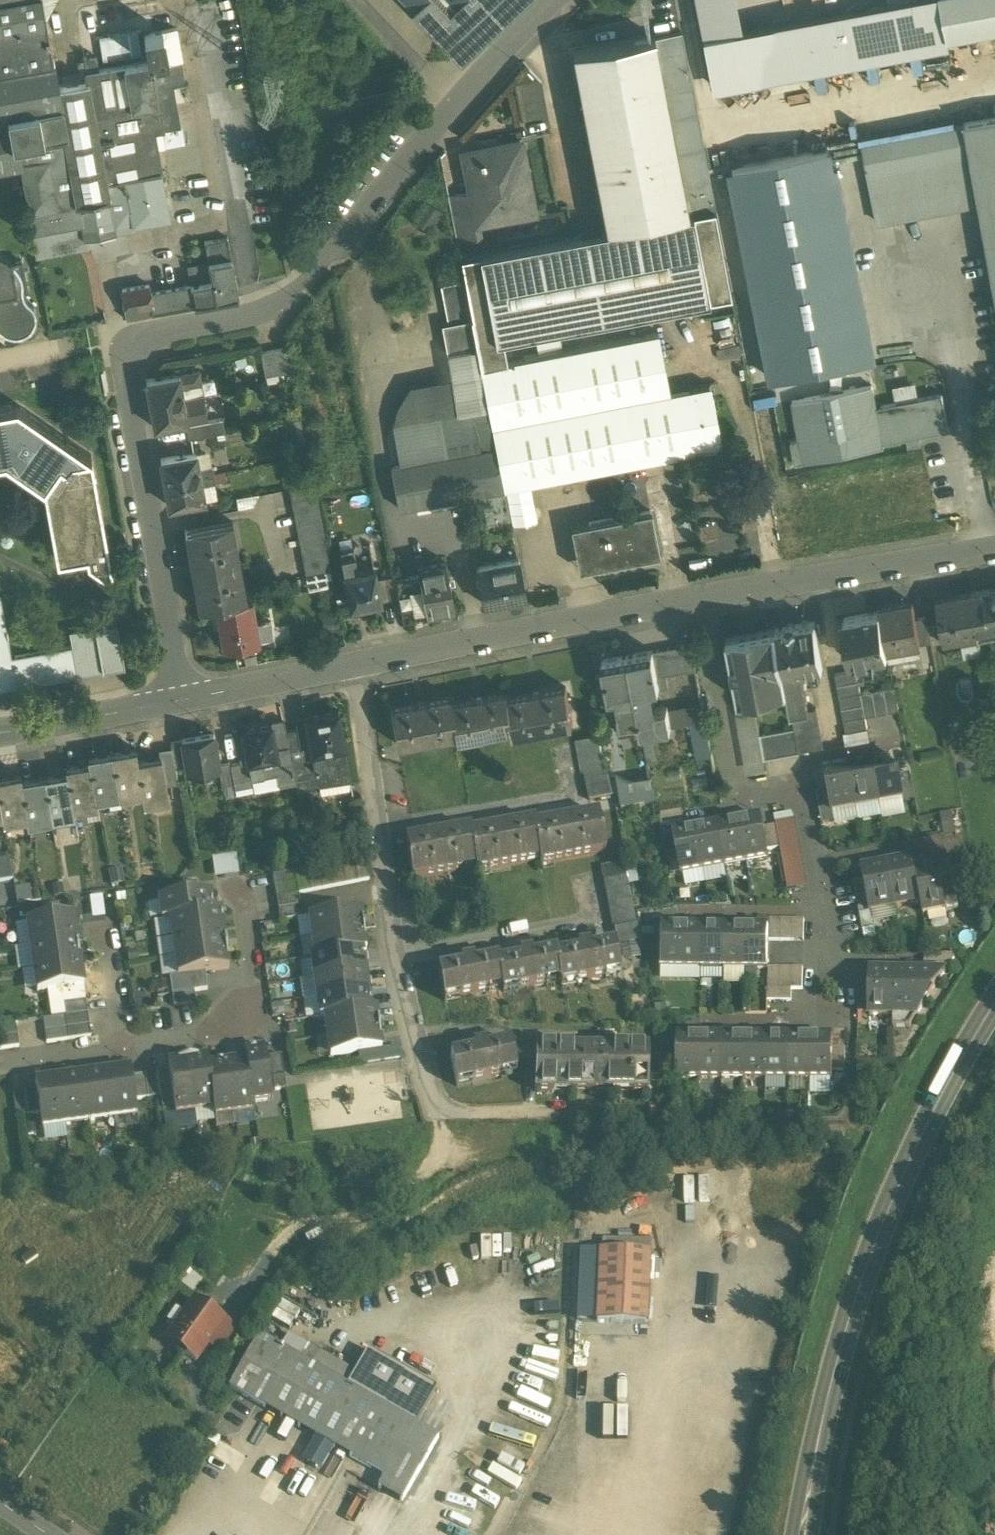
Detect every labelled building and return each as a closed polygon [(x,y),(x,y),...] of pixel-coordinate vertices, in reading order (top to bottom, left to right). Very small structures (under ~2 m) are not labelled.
[(47,19),(56,0),(13,0),(0,2),(0,28),(47,19)] [(413,10),(424,0),(404,0),(413,10)] [(443,16),(427,0),(424,0),(413,10),(460,59),(523,0),(461,0),(443,16)] [(443,16),(461,0),(427,0),(443,16)] [(702,38),(733,32),(727,0),(695,0),(702,38)] [(702,38),(711,85),(949,40),(948,38),(941,0),(901,0),(733,32),(702,38)] [(948,38),(994,29),(994,0),(941,0),(948,38)] [(0,28),(0,70),(54,60),(47,19),(0,28)] [(149,61),(99,70),(97,57),(85,59),(87,72),(85,72),(86,79),(59,84),(69,135),(79,202),(80,202),(106,197),(106,198),(107,198),(113,228),(170,218),(154,130),(159,129),(163,129),(162,128),(180,125),(173,87),(188,84),(179,29),(145,35),(149,61)] [(716,209),(681,31),(573,52),(607,230),(716,209)] [(21,163),(17,143),(69,135),(59,84),(54,60),(0,70),(0,167),(21,163)] [(965,124),(965,125),(965,126),(970,153),(978,197),(994,289),(994,118),(965,124)] [(180,125),(162,128),(163,129),(159,129),(162,145),(183,141),(180,125)] [(965,126),(845,148),(852,177),(970,153),(965,126)] [(69,135),(17,143),(21,163),(37,256),(88,246),(85,235),(79,202),(69,135)] [(519,140),(497,144),(497,148),(463,154),(470,191),(475,215),(476,215),(478,223),(533,212),(519,140)] [(970,153),(852,177),(845,148),(825,151),(864,349),(885,345),(866,247),(880,224),(967,207),(966,200),(978,197),(970,153)] [(825,151),(747,167),(801,441),(805,462),(883,447),(882,443),(876,409),(864,349),(825,151)] [(470,191),(447,196),(457,243),(481,238),(478,223),(476,215),(475,215),(470,191)] [(106,197),(80,202),(79,202),(85,235),(113,230),(113,228),(107,198),(106,198),(106,197)] [(715,210),(693,214),(709,301),(731,297),(715,210)] [(693,214),(461,258),(478,346),(503,341),(502,340),(709,301),(693,214)] [(150,286),(123,291),(127,319),(238,299),(229,239),(207,243),(214,282),(151,294),(150,286)] [(2,255),(0,255),(0,330),(7,334),(15,335),(24,333),(31,329),(35,321),(36,313),(32,305),(26,300),(23,292),(28,291),(22,260),(11,262),(2,255)] [(464,279),(439,284),(447,323),(471,318),(464,279)] [(447,323),(441,324),(447,353),(477,348),(477,346),(471,318),(447,323)] [(507,362),(481,368),(488,404),(499,402),(504,426),(669,393),(657,333),(507,362)] [(478,346),(477,346),(477,348),(481,368),(507,362),(503,341),(478,346)] [(286,348),(273,351),(278,374),(291,372),(286,348)] [(477,348),(447,353),(458,413),(488,407),(488,404),(481,368),(477,348)] [(273,351),(261,353),(265,377),(278,374),(273,351)] [(177,375),(147,381),(151,404),(183,398),(181,387),(194,385),(194,384),(201,383),(199,372),(177,376),(177,375)] [(893,399),(914,397),(913,383),(892,384),(893,399)] [(722,446),(710,385),(688,389),(700,450),(722,446)] [(504,426),(492,428),(496,447),(504,488),(700,450),(688,389),(669,393),(504,426)] [(183,398),(151,404),(155,429),(186,423),(186,425),(208,421),(203,395),(183,398)] [(942,396),(876,409),(882,443),(948,430),(942,396)] [(5,459),(44,486),(58,563),(88,558),(89,564),(105,575),(114,574),(92,455),(17,402),(0,406),(0,460),(5,459)] [(499,402),(488,404),(488,407),(492,428),(504,426),(499,402)] [(458,413),(392,426),(399,465),(496,447),(492,428),(488,407),(458,413)] [(208,421),(186,425),(189,438),(224,431),(222,419),(208,421)] [(801,441),(791,443),(795,464),(805,462),(801,441)] [(399,465),(391,467),(399,509),(482,492),(487,521),(509,517),(504,488),(496,447),(399,465)] [(196,454),(184,456),(183,450),(174,452),(175,457),(161,460),(165,483),(200,477),(199,470),(196,454)] [(209,451),(196,454),(199,470),(212,467),(209,451)] [(212,467),(199,470),(200,477),(213,474),(212,467)] [(213,474),(200,477),(201,484),(215,482),(213,474)] [(200,477),(165,483),(169,507),(184,505),(185,510),(194,508),(193,503),(204,500),(201,484),(200,477)] [(215,482),(201,484),(204,500),(218,498),(215,482)] [(314,483),(289,488),(292,502),(317,497),(314,483)] [(317,497),(292,502),(306,575),(331,570),(317,497)] [(650,511),(588,523),(597,565),(658,553),(650,511)] [(233,523),(191,530),(194,546),(187,547),(195,593),(202,591),(205,607),(211,606),(247,600),(233,523)] [(579,568),(597,565),(588,523),(570,526),(579,568)] [(353,547),(339,550),(344,573),(354,571),(352,561),(355,556),(353,547)] [(518,559),(477,567),(484,604),(525,596),(518,559)] [(445,561),(417,567),(418,574),(395,579),(398,597),(402,619),(454,608),(445,561)] [(354,571),(344,573),(351,606),(385,599),(380,578),(376,578),(374,567),(354,571)] [(394,575),(380,578),(385,599),(398,597),(395,579),(394,575)] [(983,589),(992,636),(994,635),(994,587),(983,589)] [(983,589),(970,592),(978,630),(979,638),(992,636),(983,589)] [(970,592),(937,598),(945,639),(962,636),(961,633),(978,630),(970,592)] [(13,656),(3,597),(0,597),(0,688),(79,674),(73,645),(13,656)] [(247,600),(211,606),(219,649),(260,641),(257,624),(253,598),(247,600)] [(913,602),(879,608),(880,611),(887,650),(921,644),(916,617),(913,602)] [(880,611),(844,617),(852,661),(888,654),(887,650),(880,611)] [(932,641),(927,615),(916,617),(921,644),(932,641)] [(816,620),(775,628),(787,691),(792,712),(810,708),(804,674),(798,675),(796,669),(824,664),(816,620)] [(117,622),(71,630),(73,645),(79,674),(125,665),(117,622)] [(268,622),(257,624),(260,641),(271,640),(268,622)] [(775,628),(727,637),(727,639),(731,638),(734,652),(730,653),(732,665),(734,664),(735,672),(733,672),(736,684),(740,683),(743,697),(738,698),(739,700),(787,691),(775,628)] [(691,644),(658,650),(663,675),(696,669),(691,644)] [(658,650),(653,651),(658,676),(663,675),(658,650)] [(653,651),(628,655),(639,718),(641,731),(671,725),(668,708),(668,705),(655,708),(652,695),(650,696),(648,688),(660,686),(658,676),(653,651)] [(639,718),(628,655),(604,660),(610,694),(621,692),(622,701),(620,702),(623,720),(623,721),(639,718)] [(857,669),(835,673),(846,732),(868,728),(866,716),(861,692),(857,669)] [(566,686),(510,696),(509,691),(508,691),(516,734),(573,723),(566,686)] [(895,686),(861,692),(866,716),(899,710),(895,686)] [(508,691),(451,701),(450,695),(449,696),(457,739),(513,728),(514,734),(516,734),(508,691)] [(449,696),(391,706),(398,743),(455,733),(456,739),(457,739),(449,696)] [(702,702),(668,708),(671,725),(690,721),(705,718),(702,702)] [(810,708),(792,712),(795,728),(799,751),(823,747),(815,707),(810,708)] [(338,710),(306,715),(307,723),(296,725),(296,727),(299,744),(310,742),(312,751),(344,745),(338,710)] [(639,718),(623,721),(623,720),(621,720),(624,734),(641,731),(639,718)] [(705,718),(690,721),(697,756),(712,753),(705,718)] [(282,719),(271,722),(275,743),(287,741),(284,729),(282,719)] [(271,722),(242,728),(245,742),(238,743),(242,761),(248,759),(259,757),(277,753),(275,743),(271,722)] [(310,742),(299,744),(296,727),(284,729),(287,741),(294,776),(316,772),(312,751),(310,742)] [(795,728),(760,734),(765,759),(799,753),(799,751),(795,728)] [(641,731),(624,734),(627,745),(643,742),(641,731)] [(214,732),(182,737),(182,738),(187,764),(188,772),(218,766),(220,766),(219,763),(214,732)] [(599,733),(577,738),(580,751),(601,747),(599,733)] [(182,738),(171,740),(172,746),(176,766),(187,764),(182,738)] [(657,762),(654,743),(644,745),(647,764),(657,762)] [(344,745),(312,751),(316,772),(318,786),(350,780),(344,745)] [(172,746),(157,748),(158,756),(162,756),(166,784),(179,782),(176,766),(172,746)] [(601,747),(580,751),(582,763),(604,759),(601,747)] [(136,748),(112,752),(119,796),(142,792),(142,791),(137,760),(138,760),(136,748)] [(112,752),(89,756),(90,762),(96,800),(97,800),(119,796),(112,752)] [(138,760),(137,760),(142,791),(142,792),(144,804),(169,799),(166,784),(162,756),(158,756),(138,760)] [(259,757),(248,759),(251,776),(263,774),(259,757)] [(242,761),(230,763),(234,784),(234,787),(253,784),(251,776),(248,759),(242,761)] [(604,759),(582,763),(585,777),(606,773),(604,759)] [(896,759),(872,764),(880,806),(903,801),(904,801),(899,777),(896,759)] [(229,761),(219,763),(220,766),(218,766),(222,786),(224,786),(234,784),(230,763),(229,761)] [(90,762),(67,766),(68,772),(74,809),(75,809),(98,805),(97,800),(96,800),(90,762)] [(872,764),(848,768),(856,810),(880,806),(872,764)] [(848,768),(825,772),(828,793),(833,814),(856,810),(848,768)] [(68,772),(44,776),(51,819),(76,815),(75,809),(74,809),(68,772)] [(316,772),(294,776),(296,789),(318,786),(316,772)] [(3,815),(2,815),(3,821),(26,817),(27,817),(20,779),(21,779),(20,773),(0,777),(0,799),(3,815)] [(606,773),(585,777),(587,790),(609,786),(606,773)] [(911,775),(899,777),(904,801),(903,801),(904,804),(916,802),(911,775)] [(21,779),(20,779),(27,817),(26,817),(27,823),(51,819),(44,776),(21,779)] [(650,778),(616,784),(619,796),(621,811),(655,805),(650,778)] [(234,784),(224,786),(226,796),(236,794),(234,787),(234,784)] [(609,786),(587,790),(589,802),(611,798),(609,786)] [(833,814),(828,793),(817,795),(823,826),(835,824),(833,814)] [(683,811),(659,815),(661,827),(684,823),(683,811)] [(597,815),(534,827),(542,866),(605,854),(597,815)] [(762,820),(739,824),(747,865),(770,861),(768,853),(764,830),(762,820)] [(533,823),(470,834),(477,874),(539,862),(540,867),(542,866),(534,827),(533,823)] [(739,824),(718,828),(725,869),(747,865),(739,824)] [(776,827),(764,830),(768,853),(780,851),(776,827)] [(718,828),(696,832),(704,873),(725,869),(718,828)] [(469,831),(405,842),(412,881),(475,870),(476,874),(477,874),(470,834),(469,831)] [(696,832),(674,836),(681,877),(704,873),(696,832)] [(211,856),(212,875),(235,874),(234,855),(211,856)] [(0,860),(0,874),(1,882),(13,880),(9,858),(0,860)] [(365,859),(353,861),(358,883),(369,881),(365,859)] [(353,861),(342,863),(346,885),(358,883),(353,861)] [(342,863),(330,866),(334,888),(346,885),(342,863)] [(334,888),(330,866),(318,868),(322,890),(334,888)] [(623,866),(602,871),(604,884),(626,880),(623,866)] [(914,866),(889,871),(897,913),(922,908),(916,878),(914,866)] [(318,868),(306,870),(310,892),(311,892),(322,890),(318,868)] [(306,870),(295,873),(297,883),(299,895),(310,892),(306,870)] [(889,871),(864,875),(870,909),(872,917),(897,913),(889,871)] [(295,873),(273,876),(275,888),(297,883),(295,873)] [(939,873),(916,878),(922,908),(924,920),(947,915),(939,873)] [(626,880),(604,884),(607,896),(628,891),(626,880)] [(196,883),(174,886),(176,898),(198,895),(196,883)] [(297,883),(275,888),(277,899),(299,895),(297,883)] [(26,885),(16,885),(17,902),(27,901),(26,885)] [(865,885),(854,887),(858,911),(870,909),(865,885)] [(628,891),(607,896),(609,908),(631,904),(628,891)] [(176,898),(159,900),(162,921),(170,920),(170,919),(213,913),(213,912),(210,893),(198,895),(176,898)] [(299,895),(277,899),(279,910),(301,906),(299,895)] [(631,904),(609,908),(612,920),(633,916),(631,904)] [(279,910),(280,922),(302,918),(301,906),(279,910)] [(213,913),(170,919),(170,920),(172,938),(224,931),(221,911),(213,912),(213,913)] [(361,911),(309,918),(312,938),(363,931),(361,911)] [(74,916),(27,922),(30,946),(77,940),(74,916)] [(633,916),(612,920),(615,934),(636,930),(633,916)] [(782,924),(771,923),(770,933),(770,946),(782,946),(782,924)] [(794,924),(782,924),(782,946),(793,946),(794,924)] [(805,924),(794,924),(793,946),(805,946),(805,924)] [(224,931),(172,938),(175,957),(226,950),(224,931)] [(363,931),(312,938),(315,958),(362,952),(366,951),(363,931)] [(681,931),(659,931),(657,973),(680,973),(681,931)] [(703,932),(681,931),(680,973),(702,974),(703,932)] [(725,932),(703,932),(702,974),(724,974),(725,932)] [(747,933),(725,932),(724,974),(724,990),(746,991),(746,975),(747,933)] [(770,933),(747,933),(746,975),(769,975),(770,946),(770,933)] [(77,940),(30,946),(34,970),(80,963),(77,940)] [(579,954),(557,958),(557,955),(555,955),(561,990),(563,990),(563,988),(619,978),(614,948),(590,952),(589,947),(578,949),(579,954)] [(226,950),(175,957),(178,977),(205,973),(229,970),(226,950)] [(362,952),(315,958),(311,958),(314,979),(365,971),(362,952)] [(532,954),(520,956),(520,961),(499,965),(498,962),(497,962),(503,997),(505,997),(504,995),(559,985),(560,991),(561,990),(555,955),(533,959),(532,954)] [(497,962),(474,966),(473,961),(461,963),(462,968),(438,973),(444,1004),(446,1004),(446,1002),(500,991),(501,998),(503,997),(497,962)] [(927,962),(925,983),(945,983),(958,964),(927,962)] [(80,963),(34,970),(37,994),(62,990),(84,987),(80,963)] [(365,971),(314,979),(317,998),(368,991),(365,971)] [(178,977),(170,978),(172,995),(194,992),(207,990),(205,973),(178,977)] [(781,973),(770,973),(769,975),(769,995),(781,995),(781,973)] [(793,974),(781,973),(781,995),(792,996),(793,974)] [(804,974),(793,974),(792,996),(793,996),(804,996),(804,974)] [(896,982),(872,981),(872,993),(871,1021),(871,1025),(895,1025),(896,982)] [(925,983),(896,982),(895,1025),(895,1037),(912,1037),(945,983),(925,983)] [(62,990),(64,1006),(86,1002),(84,987),(62,990)] [(368,991),(317,998),(320,1019),(325,1018),(371,1011),(368,991)] [(194,992),(172,995),(174,1007),(196,1004),(194,992)] [(872,993),(860,993),(859,1021),(871,1021),(872,993)] [(781,995),(769,995),(769,1007),(793,1008),(793,996),(792,996),(781,995)] [(86,1002),(64,1006),(66,1017),(88,1014),(86,1002)] [(371,1011),(325,1018),(328,1038),(379,1030),(376,1010),(371,1011)] [(88,1014),(66,1017),(67,1029),(90,1026),(88,1014)] [(67,1029),(66,1017),(43,1020),(45,1032),(67,1029)] [(0,1028),(0,1039),(17,1036),(16,1025),(0,1028)] [(90,1026),(67,1029),(69,1041),(91,1038),(90,1026)] [(67,1029),(45,1032),(47,1044),(69,1041),(67,1029)] [(379,1030),(328,1038),(331,1058),(382,1050),(379,1030)] [(17,1036),(0,1039),(0,1051),(19,1049),(17,1036)] [(702,1044),(679,1043),(678,1085),(701,1086),(702,1044)] [(724,1044),(702,1044),(701,1086),(723,1086),(724,1044)] [(746,1045),(724,1044),(723,1086),(745,1087),(746,1045)] [(509,1047),(487,1051),(485,1045),(474,1048),(475,1053),(451,1058),(457,1085),(471,1083),(471,1085),(502,1079),(501,1077),(515,1074),(509,1047)] [(768,1045),(746,1045),(745,1087),(767,1087),(768,1045)] [(790,1046),(768,1045),(767,1087),(789,1088),(790,1046)] [(812,1046),(790,1046),(789,1088),(811,1088),(812,1046)] [(835,1047),(812,1046),(811,1088),(834,1089),(834,1081),(835,1057),(835,1047)] [(272,1102),(265,1051),(244,1054),(245,1062),(246,1062),(252,1105),(253,1105),(272,1102)] [(648,1054),(536,1051),(535,1096),(647,1098),(648,1054)] [(281,1056),(269,1058),(274,1092),(286,1091),(281,1056)] [(847,1057),(835,1057),(834,1081),(846,1081),(847,1057)] [(207,1059),(188,1062),(195,1113),(213,1111),(214,1110),(208,1067),(207,1059)] [(188,1062),(168,1065),(175,1116),(195,1113),(188,1062)] [(245,1062),(227,1064),(234,1116),(254,1113),(253,1105),(252,1105),(246,1062),(245,1062)] [(208,1067),(214,1110),(213,1111),(214,1118),(234,1116),(227,1064),(208,1067)] [(130,1070),(107,1073),(113,1120),(137,1116),(130,1070)] [(107,1073),(83,1077),(90,1123),(113,1120),(107,1073)] [(157,1074),(145,1076),(148,1100),(160,1098),(157,1074)] [(145,1076),(133,1078),(137,1101),(148,1100),(145,1076)] [(83,1077),(59,1080),(66,1126),(90,1123),(83,1077)] [(59,1080),(35,1083),(36,1091),(40,1115),(42,1130),(66,1126),(59,1080)] [(36,1091),(25,1093),(28,1117),(40,1115),(36,1091)] [(25,1093),(13,1095),(16,1119),(28,1117),(25,1093)] [(649,1253),(601,1251),(597,1323),(645,1326),(649,1253)] [(194,1302),(185,1315),(176,1309),(167,1322),(175,1328),(168,1338),(178,1345),(176,1348),(177,1353),(181,1356),(186,1356),(196,1363),(224,1323),(194,1302)] [(299,1357),(260,1335),(230,1386),(319,1438),(336,1448),(385,1476),(386,1476),(416,1424),(348,1386),(311,1364),(299,1357)] [(319,1350),(307,1343),(299,1357),(311,1364),(319,1350)] [(369,1349),(356,1371),(348,1386),(416,1424),(437,1388),(369,1349)] [(356,1371),(319,1350),(311,1364),(348,1386),(356,1371)] [(416,1424),(386,1476),(385,1476),(379,1486),(403,1500),(438,1438),(416,1424)] [(336,1448),(319,1438),(307,1454),(309,1461),(317,1465),(324,1464),(336,1448)]
